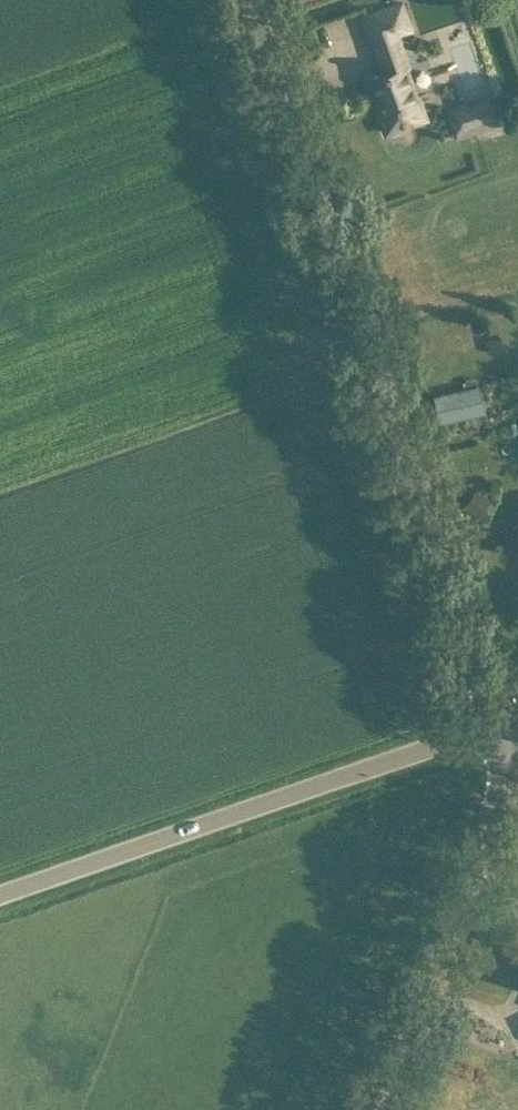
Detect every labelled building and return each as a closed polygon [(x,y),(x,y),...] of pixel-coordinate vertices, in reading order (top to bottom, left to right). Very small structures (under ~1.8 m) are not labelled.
[(401,1),(362,15),(383,72),(369,77),(380,108),(378,109),(385,131),(426,117),(419,95),(416,96),(406,66),(408,65),(404,52),(402,52),(395,34),(397,33),(394,24),(396,18),(406,15),(401,1)] [(467,100),(443,109),(451,131),(456,129),(456,131),(499,116),(501,115),(493,95),(468,104),(467,100)] [(434,394),(440,421),(485,411),(479,384),(434,394)] [(463,505),(484,521),(496,505),(476,489),(463,505)]
